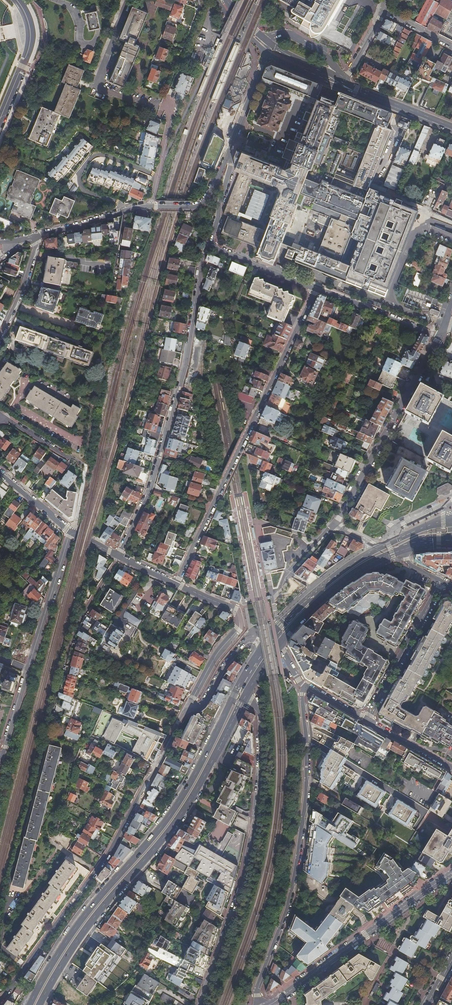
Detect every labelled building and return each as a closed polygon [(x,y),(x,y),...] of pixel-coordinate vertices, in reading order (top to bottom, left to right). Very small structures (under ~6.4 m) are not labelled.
[(89,65),(100,69),(115,31),(113,30),(125,0),(115,0),(89,65)] [(170,11),(173,4),(162,0),(156,0),(154,5),(170,11)] [(316,1),(313,8),(301,1),(300,2),(297,0),(280,0),(292,7),(291,8),(291,9),(291,10),(291,11),(292,12),(290,16),(289,18),(291,19),(294,21),(308,29),(314,32),(316,33),(320,26),(321,26),(322,26),(322,25),(322,24),(322,23),(322,22),(328,25),(343,0),(316,0),(316,1)] [(415,22),(426,27),(432,17),(433,15),(441,0),(426,0),(415,22)] [(433,15),(435,16),(436,13),(445,18),(444,19),(445,20),(451,7),(451,1),(449,0),(441,0),(433,15)] [(179,19),(183,7),(174,4),(170,16),(179,19)] [(112,73),(126,79),(139,47),(134,45),(148,13),(132,6),(119,39),(126,41),(112,73)] [(99,29),(95,9),(89,10),(89,13),(84,14),(88,31),(99,29)] [(432,17),(426,27),(438,33),(443,24),(432,17)] [(401,34),(404,27),(386,18),(381,27),(392,33),(394,30),(401,34)] [(171,40),(176,29),(166,25),(162,37),(171,40)] [(379,31),(375,38),(387,45),(393,34),(392,33),(381,27),(379,31)] [(410,30),(404,27),(401,34),(394,48),(385,65),(391,68),(410,30)] [(421,36),(417,34),(412,42),(417,44),(421,36)] [(421,36),(417,44),(409,58),(421,64),(424,57),(432,42),(421,36)] [(208,66),(210,67),(210,65),(211,64),(212,61),(214,57),(215,55),(216,52),(216,51),(214,48),(214,46),(211,47),(208,49),(204,50),(205,53),(206,55),(206,57),(205,58),(203,64),(205,65),(208,66)] [(167,50),(157,47),(154,55),(156,56),(155,58),(163,61),(167,50)] [(89,63),(93,53),(87,50),(87,51),(85,50),(83,57),(84,57),(83,61),(89,63)] [(437,60),(436,63),(434,67),(440,70),(445,72),(448,66),(451,59),(451,58),(444,54),(440,62),(437,60)] [(424,57),(421,64),(417,70),(415,76),(429,81),(430,82),(433,77),(429,76),(434,67),(436,63),(430,60),(426,58),(426,57),(425,56),(425,58),(424,57)] [(359,73),(376,82),(378,78),(381,72),(364,63),(359,73)] [(66,84),(54,112),(60,114),(69,118),(81,90),(77,88),(85,71),(69,64),(62,82),(66,84)] [(154,70),(156,66),(151,64),(149,69),(151,69),(147,80),(155,83),(160,71),(154,70)] [(341,110),(334,106),(317,99),(322,85),(271,65),(265,67),(262,76),(262,78),(272,81),(306,95),(312,98),(311,102),(311,103),(314,105),(302,136),(294,132),(292,136),(289,141),(287,146),(285,152),(284,157),(283,157),(285,158),(283,162),(281,161),(281,163),(280,166),(243,152),(242,152),(237,165),(237,166),(236,170),(240,172),(252,176),(273,184),(276,185),(275,188),(277,193),(275,199),(277,199),(271,215),(265,230),(259,247),(258,249),(257,252),(258,253),(258,255),(257,255),(255,256),(255,258),(273,265),(278,252),(279,251),(278,251),(281,245),(282,242),(283,239),(284,239),(283,238),(296,208),(298,209),(302,207),(302,206),(297,204),(296,204),(295,203),(308,169),(309,168),(310,168),(310,169),(334,177),(353,184),(354,181),(338,174),(348,146),(350,147),(352,143),(350,142),(349,143),(333,136),(339,119),(338,118),(341,110)] [(404,68),(400,78),(395,86),(402,90),(398,98),(402,100),(409,86),(412,80),(405,77),(409,71),(404,68)] [(389,72),(383,69),(381,72),(378,78),(380,78),(375,90),(379,91),(384,81),(389,72)] [(392,70),(391,69),(389,72),(384,81),(395,86),(400,78),(391,73),(392,70)] [(191,77),(177,71),(168,95),(181,100),(191,77)] [(123,86),(126,79),(112,73),(110,81),(123,86)] [(441,81),(448,84),(448,85),(450,86),(448,91),(451,93),(451,77),(444,74),(441,81)] [(441,81),(433,77),(430,82),(429,86),(431,87),(434,88),(432,92),(437,94),(438,91),(441,92),(441,91),(444,93),(448,85),(448,84),(441,81)] [(264,109),(259,123),(275,129),(276,129),(284,108),(287,109),(287,108),(288,108),(289,107),(290,104),(290,103),(289,103),(290,101),(288,100),(289,96),(271,89),(263,109),(264,109)] [(426,92),(422,101),(426,103),(430,94),(429,93),(430,90),(428,89),(427,93),(426,92)] [(386,127),(392,113),(340,92),(334,106),(341,110),(378,125),(376,129),(375,128),(354,181),(353,184),(334,177),(310,169),(308,169),(295,203),(296,204),(297,204),(302,206),(332,218),(322,242),(344,251),(351,235),(357,219),(360,214),(364,203),(366,198),(365,198),(369,187),(369,186),(371,182),(392,129),(386,127)] [(435,101),(430,111),(435,113),(443,96),(439,94),(436,102),(435,101)] [(232,101),(226,99),(223,106),(225,107),(229,108),(232,101)] [(422,101),(419,107),(424,109),(427,103),(426,103),(422,101)] [(60,114),(54,112),(42,107),(40,106),(40,107),(42,108),(29,139),(47,146),(60,114)] [(411,120),(400,116),(396,126),(401,129),(399,135),(404,137),(411,120)] [(156,134),(160,123),(150,119),(146,129),(156,134)] [(418,153),(429,127),(424,125),(420,133),(408,162),(413,164),(414,163),(416,163),(420,154),(418,153)] [(156,147),(158,138),(142,131),(139,144),(156,147)] [(224,139),(214,132),(213,132),(213,133),(201,163),(203,166),(212,170),(224,141),(224,140),(224,139)] [(53,168),(48,175),(58,182),(63,176),(65,177),(75,163),(77,165),(86,151),(87,152),(92,145),(82,137),(77,144),(76,144),(66,157),(64,156),(55,169),(53,168)] [(438,163),(443,153),(445,147),(442,146),(444,140),(440,138),(437,144),(433,143),(428,155),(426,154),(424,157),(427,158),(438,163)] [(451,156),(451,144),(449,143),(447,148),(445,147),(443,153),(451,156)] [(154,158),(156,147),(139,144),(137,154),(154,158)] [(284,155),(282,154),(280,159),(268,155),(269,154),(258,150),(258,151),(244,145),(243,147),(242,148),(257,154),(256,157),(260,159),(266,161),(267,158),(281,163),(281,161),(283,162),(285,158),(283,157),(284,155)] [(400,146),(394,161),(400,164),(402,160),(402,159),(406,160),(410,150),(400,146)] [(137,154),(135,164),(141,167),(151,171),(154,158),(137,154)] [(436,167),(438,163),(427,158),(425,163),(436,167)] [(391,164),(383,185),(394,190),(403,169),(391,164)] [(121,188),(129,193),(134,182),(140,185),(147,188),(148,181),(137,176),(135,179),(127,175),(127,176),(111,169),(110,171),(102,168),(101,169),(93,166),(87,179),(95,183),(96,181),(104,185),(105,182),(121,190),(121,188)] [(198,167),(193,182),(201,184),(205,170),(198,167)] [(35,207),(32,206),(26,203),(30,195),(32,195),(35,188),(33,188),(36,179),(39,180),(39,179),(18,171),(6,199),(14,203),(11,212),(27,219),(30,220),(35,207)] [(224,214),(229,215),(236,218),(252,176),(240,172),(224,214)] [(432,178),(445,184),(446,181),(442,179),(441,180),(441,178),(439,178),(437,178),(436,177),(433,175),(432,178)] [(438,188),(442,190),(442,189),(444,184),(445,184),(432,178),(429,184),(433,186),(434,185),(438,187),(438,188)] [(140,185),(134,182),(129,193),(128,195),(139,200),(141,199),(144,193),(138,190),(140,185)] [(371,182),(369,186),(378,190),(384,192),(386,188),(371,182)] [(256,185),(245,214),(259,219),(269,194),(262,191),(263,188),(256,185)] [(357,219),(351,235),(344,251),(340,261),(351,266),(345,280),(347,281),(346,282),(350,283),(350,282),(356,285),(356,286),(360,287),(360,286),(362,286),(368,289),(369,289),(369,290),(372,292),(373,291),(379,293),(378,294),(382,296),(382,295),(385,296),(408,236),(418,210),(416,209),(416,208),(412,207),(412,208),(406,205),(406,204),(403,203),(402,204),(401,203),(395,201),(393,200),(394,199),(390,198),(390,199),(387,198),(384,197),(384,196),(380,194),(380,195),(377,194),(378,190),(369,186),(369,187),(365,198),(366,198),(364,203),(360,214),(357,219)] [(442,203),(447,192),(445,191),(442,189),(442,190),(434,209),(435,209),(436,206),(437,207),(439,202),(442,203)] [(66,218),(74,201),(63,197),(61,201),(54,198),(48,213),(55,216),(56,214),(66,218)] [(245,241),(259,247),(265,230),(236,218),(229,215),(222,232),(245,241)] [(0,217),(0,227),(7,230),(7,229),(10,227),(12,222),(0,217)] [(133,228),(149,231),(151,219),(147,218),(147,220),(135,218),(133,228)] [(114,245),(118,244),(120,231),(116,232),(116,231),(115,231),(115,230),(114,230),(114,219),(107,221),(108,225),(109,235),(109,239),(109,240),(114,239),(114,245)] [(183,225),(179,234),(188,238),(192,229),(183,225)] [(91,230),(92,240),(102,239),(102,236),(101,228),(99,229),(99,227),(96,227),(96,229),(95,229),(90,229),(91,230)] [(119,245),(119,247),(130,249),(130,247),(133,230),(124,228),(121,245),(119,245)] [(82,241),(92,240),(91,230),(83,231),(83,234),(82,234),(82,241)] [(75,244),(75,247),(77,246),(76,243),(83,242),(82,241),(82,234),(80,234),(79,232),(74,233),(74,234),(75,244)] [(173,241),(175,242),(173,248),(181,251),(183,246),(184,246),(184,245),(186,246),(187,246),(190,240),(190,239),(188,238),(179,234),(176,232),(173,241)] [(63,250),(69,249),(68,245),(75,244),(74,234),(67,235),(68,237),(61,238),(63,250)] [(45,241),(46,249),(57,248),(56,238),(48,239),(45,241)] [(340,261),(344,251),(322,242),(318,253),(304,247),(302,246),(293,243),(292,246),(282,242),(281,245),(288,248),(285,256),(291,258),(294,251),(299,253),(295,261),(343,279),(344,279),(344,280),(345,280),(351,266),(340,261)] [(446,273),(444,272),(449,260),(446,258),(447,256),(450,257),(451,252),(451,249),(440,244),(436,254),(439,255),(435,263),(436,264),(432,272),(448,279),(451,280),(451,275),(446,273)] [(126,251),(121,250),(120,259),(125,259),(131,260),(132,252),(126,251)] [(9,261),(8,263),(17,266),(20,267),(24,255),(19,253),(9,260),(9,261)] [(206,261),(217,266),(219,260),(215,258),(213,257),(208,255),(206,261)] [(60,286),(65,261),(49,258),(44,283),(56,285),(60,286)] [(125,259),(120,259),(119,267),(120,267),(130,269),(131,260),(125,259)] [(179,261),(169,259),(166,268),(177,270),(179,261)] [(65,261),(60,286),(75,289),(80,264),(65,261)] [(232,262),(229,271),(243,276),(246,268),(232,262)] [(411,263),(406,262),(405,264),(411,267),(411,268),(417,270),(418,270),(432,276),(431,281),(443,286),(443,284),(446,285),(448,279),(432,272),(419,267),(411,263)] [(7,263),(6,268),(18,272),(20,267),(17,266),(8,263),(7,263)] [(194,276),(195,267),(188,266),(187,275),(194,276)] [(120,267),(119,267),(118,276),(119,276),(129,278),(130,269),(120,267)] [(204,284),(202,283),(202,288),(208,291),(210,287),(211,285),(212,282),(213,282),(218,270),(211,267),(206,279),(204,284)] [(4,273),(16,278),(18,272),(6,268),(4,273)] [(417,272),(413,281),(419,284),(423,275),(417,272)] [(167,275),(165,284),(175,286),(177,277),(167,275)] [(128,286),(129,278),(119,276),(118,276),(116,290),(121,290),(122,285),(128,286)] [(4,289),(8,281),(0,277),(0,296),(4,289)] [(272,305),(267,317),(281,322),(283,323),(294,297),(271,288),(271,286),(267,284),(254,279),(247,295),(260,301),(272,305)] [(59,297),(61,292),(55,291),(43,288),(38,303),(37,308),(54,313),(56,308),(59,297)] [(165,291),(163,300),(173,302),(175,293),(165,291)] [(191,294),(183,292),(182,298),(190,300),(191,294)] [(116,304),(117,297),(111,296),(109,296),(107,295),(106,302),(116,304)] [(318,297),(309,317),(318,321),(319,316),(320,314),(321,311),(324,302),(326,297),(322,295),(318,297)] [(333,305),(324,302),(321,311),(325,312),(323,316),(329,318),(330,318),(331,319),(335,307),(333,306),(333,305)] [(214,319),(216,313),(199,306),(195,328),(198,329),(197,330),(199,331),(200,329),(204,331),(209,317),(214,319)] [(100,324),(102,320),(104,315),(94,311),(93,313),(90,312),(91,311),(80,307),(78,314),(75,321),(96,328),(98,324),(100,324)] [(161,307),(159,316),(169,318),(171,309),(161,307)] [(356,308),(352,307),(350,312),(345,325),(348,326),(354,329),(360,331),(359,331),(364,319),(363,319),(363,317),(360,316),(354,313),(356,309),(356,308)] [(309,317),(307,320),(315,324),(314,327),(309,325),(307,331),(320,337),(327,340),(332,327),(327,325),(327,324),(318,321),(309,317)] [(327,325),(332,327),(345,333),(348,326),(345,325),(341,323),(340,325),(339,326),(338,326),(336,326),(336,325),(336,323),(337,321),(331,319),(330,318),(328,322),(327,322),(327,324),(327,325)] [(186,325),(175,322),(173,332),(184,334),(186,325)] [(283,323),(281,322),(279,325),(276,324),(276,325),(279,327),(275,336),(286,340),(293,327),(283,323)] [(17,341),(88,366),(93,352),(82,349),(82,347),(79,346),(78,347),(59,341),(59,339),(56,338),(55,339),(36,333),(36,331),(33,330),(32,331),(21,328),(17,341)] [(417,341),(425,346),(430,337),(422,333),(421,334),(419,338),(413,336),(410,341),(416,343),(417,341)] [(275,336),(273,335),(272,338),(267,336),(264,345),(281,351),(286,340),(275,336)] [(239,342),(247,345),(249,339),(241,336),(239,342)] [(183,341),(166,338),(163,349),(181,353),(183,341)] [(402,358),(415,363),(425,346),(417,341),(416,343),(412,350),(407,348),(402,358)] [(239,342),(234,355),(239,357),(244,359),(245,359),(250,346),(247,345),(239,342)] [(163,349),(162,349),(159,361),(172,364),(173,358),(180,359),(181,353),(163,349)] [(311,357),(307,365),(313,368),(315,362),(322,365),(325,359),(308,352),(307,354),(308,356),(311,357)] [(12,362),(5,357),(3,360),(7,363),(0,373),(0,398),(20,371),(20,372),(21,371),(20,371),(20,370),(19,369),(18,370),(17,368),(16,367),(16,368),(15,367),(10,364),(12,362)] [(388,358),(382,370),(384,371),(387,372),(397,377),(402,365),(400,364),(395,361),(388,358)] [(402,365),(412,369),(415,363),(402,358),(400,364),(402,365)] [(444,361),(440,374),(451,378),(451,362),(450,361),(449,363),(444,361)] [(178,370),(159,365),(156,377),(167,381),(168,378),(175,380),(178,370)] [(302,383),(306,385),(308,382),(311,384),(317,373),(305,367),(300,378),(304,380),(302,383)] [(267,381),(269,376),(263,373),(261,373),(261,374),(257,372),(257,371),(256,371),(254,376),(267,381)] [(382,385),(391,388),(397,377),(387,372),(384,371),(379,383),(382,385)] [(281,373),(278,381),(288,385),(291,378),(288,377),(281,373)] [(336,381),(337,378),(324,373),(323,375),(336,381)] [(257,389),(262,391),(263,386),(260,385),(262,382),(254,379),(253,384),(254,384),(252,388),(257,389)] [(379,383),(370,379),(367,385),(380,391),(382,385),(379,383)] [(278,381),(272,394),(282,399),(282,398),(285,399),(286,396),(287,396),(289,391),(289,390),(290,387),(288,385),(278,381)] [(64,423),(70,427),(80,409),(72,405),(71,408),(34,386),(31,390),(30,390),(25,399),(57,417),(56,418),(64,423)] [(427,422),(441,396),(423,386),(408,413),(419,419),(419,418),(427,422)] [(173,389),(164,387),(163,393),(171,395),(173,389)] [(247,394),(254,397),(257,389),(252,388),(250,387),(247,394)] [(189,393),(182,391),(178,406),(180,406),(181,407),(181,410),(188,411),(189,405),(188,405),(189,400),(193,401),(192,400),(192,399),(192,396),(192,394),(189,393)] [(251,403),(254,397),(247,394),(237,391),(238,399),(251,403)] [(171,395),(163,393),(161,397),(159,397),(158,402),(168,405),(169,401),(168,401),(169,396),(170,396),(171,395)] [(272,394),(268,403),(274,406),(278,407),(282,399),(272,394)] [(441,396),(427,422),(430,424),(451,435),(451,402),(441,396)] [(4,404),(8,406),(12,399),(8,397),(4,404)] [(379,426),(381,426),(393,403),(388,401),(382,399),(370,421),(379,426)] [(158,402),(158,403),(154,413),(165,417),(168,405),(158,402)] [(266,406),(261,417),(274,424),(279,412),(272,409),(266,406)] [(176,424),(188,427),(190,418),(184,417),(186,412),(179,410),(176,424)] [(343,410),(340,416),(348,419),(351,414),(343,410)] [(408,413),(407,414),(426,424),(427,422),(419,418),(419,419),(408,413)] [(150,414),(147,423),(157,426),(161,427),(164,418),(150,414)] [(406,416),(443,435),(444,434),(451,438),(451,435),(430,424),(427,422),(426,424),(407,414),(406,416)] [(403,448),(429,462),(436,449),(443,435),(406,416),(401,426),(395,436),(402,439),(398,445),(403,448)] [(370,421),(366,420),(364,421),(362,425),(360,433),(374,439),(378,430),(377,430),(379,426),(370,421)] [(147,423),(143,422),(141,428),(144,429),(160,433),(161,430),(158,429),(157,429),(157,428),(156,428),(157,426),(147,423)] [(323,432),(325,433),(332,436),(333,436),(336,429),(325,425),(322,423),(321,425),(324,426),(321,431),(323,432)] [(181,441),(184,442),(188,427),(176,424),(173,434),(170,434),(169,438),(181,441)] [(142,436),(147,438),(158,441),(160,433),(144,429),(142,436)] [(363,441),(371,444),(374,439),(360,433),(353,430),(352,432),(353,433),(354,432),(358,434),(356,438),(363,441)] [(254,431),(249,441),(254,443),(259,445),(260,441),(268,444),(270,438),(268,437),(254,431)] [(429,462),(448,472),(451,464),(451,440),(443,435),(436,449),(429,462)] [(333,436),(332,436),(329,443),(330,443),(329,445),(340,450),(341,449),(343,447),(345,448),(347,443),(345,442),(344,446),(342,445),(344,441),(333,436)] [(3,438),(0,441),(0,447),(4,450),(10,443),(3,438)] [(147,438),(146,445),(147,445),(156,448),(158,441),(147,438)] [(181,441),(169,438),(166,448),(175,451),(176,451),(177,451),(181,452),(184,442),(181,441)] [(360,446),(368,449),(371,444),(363,441),(360,446)] [(147,445),(145,453),(154,456),(156,448),(147,445)] [(375,472),(371,480),(390,490),(404,498),(408,500),(427,466),(429,462),(403,448),(398,445),(395,452),(389,448),(376,472),(375,472)] [(38,458),(41,461),(47,453),(39,448),(34,455),(38,458)] [(128,448),(125,454),(140,459),(141,456),(140,456),(140,455),(141,454),(141,452),(128,448)] [(175,451),(166,448),(164,454),(176,457),(177,451),(176,451),(175,451)] [(270,453),(258,448),(255,454),(267,459),(270,453)] [(13,449),(6,458),(13,463),(20,454),(13,449)] [(335,466),(338,468),(349,473),(355,460),(340,453),(335,466)] [(22,454),(19,458),(27,464),(30,460),(22,454)] [(125,454),(123,461),(139,466),(141,462),(139,461),(140,459),(125,454)] [(44,465),(41,469),(50,476),(51,476),(55,470),(54,470),(59,463),(53,459),(54,457),(51,455),(44,465)] [(187,458),(182,463),(187,465),(199,469),(203,459),(197,456),(196,458),(190,455),(187,458)] [(250,455),(251,462),(256,464),(259,459),(250,455)] [(285,462),(283,469),(288,471),(289,469),(291,470),(292,468),(290,468),(291,466),(293,467),(294,464),(279,457),(276,463),(280,465),(281,461),(285,462)] [(18,470),(21,472),(27,464),(19,458),(12,468),(16,471),(16,470),(17,471),(18,470)] [(66,461),(63,459),(61,462),(56,469),(63,474),(69,466),(65,463),(66,461)] [(139,480),(146,482),(148,473),(143,472),(144,468),(139,466),(123,461),(119,460),(117,467),(124,470),(124,472),(137,476),(139,471),(142,472),(139,480)] [(38,474),(41,469),(44,465),(40,462),(34,471),(38,474)] [(162,464),(159,473),(162,474),(168,475),(169,472),(166,471),(166,469),(167,466),(162,464)] [(335,474),(345,479),(346,476),(352,479),(354,475),(349,473),(338,468),(335,474)] [(61,483),(68,488),(77,477),(69,471),(61,483)] [(191,482),(202,486),(202,484),(204,478),(205,474),(195,471),(193,479),(191,482)] [(306,479),(313,482),(316,473),(310,471),(306,479)] [(279,483),(281,478),(278,477),(265,472),(259,486),(265,489),(267,483),(272,485),(274,481),(279,483)] [(340,484),(347,487),(349,484),(343,482),(345,479),(335,474),(330,472),(329,474),(332,475),(330,479),(340,484)] [(162,474),(159,473),(158,476),(158,477),(160,478),(159,482),(165,484),(164,487),(167,488),(166,490),(171,492),(171,489),(174,490),(178,478),(168,475),(162,474)] [(24,484),(29,477),(26,475),(21,481),(24,484)] [(45,484),(51,489),(56,481),(51,478),(50,477),(45,484)] [(361,498),(359,501),(375,510),(377,511),(378,510),(381,511),(382,509),(385,510),(386,507),(389,509),(390,506),(392,508),(394,505),(396,507),(398,504),(400,505),(404,498),(390,490),(371,480),(362,496),(360,495),(359,497),(361,498)] [(186,485),(190,487),(188,493),(198,496),(202,486),(191,482),(188,481),(187,481),(186,485)] [(4,484),(0,489),(0,490),(6,494),(10,488),(4,484)] [(336,492),(343,495),(347,487),(340,484),(336,492)] [(127,487),(121,495),(124,497),(122,500),(124,502),(125,501),(126,501),(127,499),(133,491),(130,489),(130,488),(128,487),(127,487)] [(326,497),(339,502),(343,495),(336,492),(325,487),(323,491),(327,493),(326,497)] [(10,488),(6,494),(5,494),(9,497),(13,491),(10,488)] [(64,500),(52,490),(45,499),(63,514),(62,516),(71,523),(74,522),(76,510),(74,510),(77,493),(68,492),(67,497),(68,498),(67,500),(64,500)] [(136,492),(133,491),(127,499),(137,504),(142,493),(137,491),(136,492)] [(302,507),(316,513),(321,500),(307,494),(302,507)] [(179,499),(172,496),(168,504),(175,507),(179,499)] [(14,500),(4,514),(9,519),(13,514),(15,512),(20,505),(14,500)] [(358,503),(355,509),(364,514),(370,517),(370,518),(371,518),(374,511),(375,512),(375,511),(375,510),(359,501),(358,503)] [(178,510),(174,521),(184,524),(188,513),(186,513),(188,507),(180,504),(178,510)] [(307,522),(315,524),(319,513),(316,513),(302,507),(301,507),(299,511),(298,511),(296,517),(307,522)] [(353,508),(352,508),(349,515),(360,521),(361,520),(364,514),(355,509),(353,508)] [(129,519),(132,513),(124,509),(120,518),(123,519),(124,517),(129,519)] [(221,512),(216,510),(213,518),(218,520),(221,512)] [(29,527),(30,528),(38,518),(30,513),(25,520),(28,522),(27,524),(30,526),(29,527)] [(103,524),(108,527),(114,518),(115,516),(114,515),(111,513),(103,524)] [(143,513),(139,521),(149,526),(152,520),(155,515),(151,514),(150,516),(143,513)] [(18,517),(13,514),(9,519),(6,524),(10,528),(10,527),(18,517)] [(22,520),(18,517),(10,527),(10,528),(15,531),(18,527),(17,526),(22,520)] [(123,519),(120,523),(119,523),(126,527),(129,519),(124,517),(123,519)] [(293,529),(304,533),(307,522),(296,517),(295,517),(292,529),(293,529)] [(30,528),(23,537),(25,538),(28,540),(33,533),(35,531),(42,522),(38,518),(30,528)] [(103,533),(99,539),(105,543),(112,533),(119,523),(120,523),(114,518),(108,527),(104,533),(103,533)] [(231,537),(227,519),(222,520),(219,521),(220,525),(223,525),(225,538),(231,537)] [(139,521),(135,531),(142,534),(141,536),(144,537),(146,532),(150,534),(153,528),(149,526),(139,521)] [(42,522),(35,531),(41,536),(47,528),(48,527),(42,522)] [(188,530),(195,533),(198,526),(194,524),(193,526),(190,525),(188,530)] [(272,540),(277,568),(285,567),(285,562),(284,562),(282,551),(287,550),(287,546),(290,546),(292,538),(290,538),(292,533),(270,526),(262,528),(263,535),(270,534),(272,540)] [(47,528),(41,536),(39,539),(38,540),(44,545),(53,533),(54,533),(47,528)] [(172,547),(176,535),(168,532),(166,537),(163,536),(161,543),(172,547)] [(53,533),(44,545),(49,549),(48,551),(49,552),(50,550),(54,553),(55,553),(56,552),(57,547),(54,544),(59,538),(53,533)] [(112,533),(105,543),(113,547),(119,538),(112,533)] [(270,534),(263,535),(265,542),(272,540),(270,534)] [(217,541),(204,536),(200,544),(208,547),(207,550),(209,551),(208,552),(214,554),(214,553),(216,553),(219,546),(216,545),(217,541)] [(363,545),(353,539),(348,548),(355,552),(362,548),(362,546),(363,545)] [(265,542),(259,543),(265,570),(268,586),(272,585),(269,570),(277,568),(272,540),(265,542)] [(331,541),(321,556),(328,561),(328,560),(331,562),(334,556),(332,555),(332,554),(333,554),(336,550),(334,548),(336,544),(331,541)] [(165,555),(172,557),(176,548),(172,547),(161,543),(160,543),(156,552),(165,555)] [(54,553),(50,550),(49,552),(48,552),(38,566),(43,571),(50,562),(52,564),(55,560),(51,557),(54,553)] [(156,552),(155,552),(154,555),(149,553),(147,559),(162,563),(165,555),(156,552)] [(96,569),(98,570),(96,577),(100,579),(106,568),(103,566),(107,559),(99,554),(97,564),(97,565),(96,568),(96,569)] [(451,579),(451,555),(448,555),(440,555),(426,556),(417,557),(416,561),(439,573),(441,568),(439,566),(440,565),(441,565),(441,566),(449,566),(450,565),(451,566),(450,568),(449,568),(445,575),(451,579)] [(311,556),(309,559),(323,568),(328,561),(321,556),(317,560),(311,556)] [(172,564),(178,567),(181,561),(175,558),(172,564)] [(308,559),(301,566),(317,577),(321,574),(323,572),(326,570),(323,568),(309,559),(308,559)] [(200,562),(193,560),(185,575),(194,579),(194,578),(196,579),(200,571),(201,571),(204,564),(200,562)] [(236,575),(235,566),(232,565),(230,569),(228,569),(227,571),(232,573),(236,575)] [(301,566),(294,574),(309,584),(317,577),(301,566)] [(116,579),(127,586),(132,577),(121,570),(116,579)] [(206,577),(216,580),(218,573),(208,570),(206,577)] [(24,572),(21,575),(27,581),(30,577),(24,572)] [(216,580),(225,584),(228,577),(218,573),(216,580)] [(235,587),(237,580),(234,579),(236,575),(232,573),(230,578),(228,577),(225,584),(235,587)] [(326,606),(340,613),(341,611),(341,610),(344,608),(346,611),(351,607),(354,607),(355,606),(356,607),(356,609),(358,611),(360,612),(363,610),(363,608),(361,605),(359,605),(358,604),(359,603),(360,600),(367,595),(368,595),(370,596),(371,596),(372,595),(373,595),(374,594),(374,592),(377,592),(378,596),(377,598),(378,601),(381,603),(384,602),(385,599),(388,599),(390,599),(392,595),(393,595),(394,594),(395,595),(398,596),(394,602),(398,605),(394,611),(395,613),(392,617),(393,619),(391,623),(385,620),(383,620),(376,632),(376,633),(387,639),(394,644),(398,643),(401,638),(402,639),(413,618),(415,615),(416,613),(424,597),(423,597),(425,594),(424,591),(424,590),(406,580),(405,583),(403,582),(399,580),(392,576),(384,574),(375,573),(367,574),(358,579),(351,583),(343,589),(338,593),(329,600),(328,603),(326,606)] [(30,577),(27,581),(31,585),(35,589),(40,594),(48,581),(42,576),(40,580),(36,584),(30,577)] [(230,600),(239,603),(241,598),(237,580),(235,587),(230,600)] [(41,597),(34,590),(35,589),(31,585),(20,596),(27,601),(30,597),(35,603),(41,597)] [(100,605),(112,613),(122,597),(111,589),(108,593),(107,592),(105,595),(106,596),(100,605)] [(168,597),(159,591),(154,600),(163,605),(164,603),(165,604),(168,600),(166,599),(168,597)] [(133,598),(130,597),(123,608),(126,610),(133,598)] [(451,601),(449,600),(448,600),(443,602),(442,604),(433,619),(437,621),(427,638),(426,638),(424,637),(422,641),(420,642),(416,648),(417,650),(409,665),(410,665),(412,666),(409,671),(407,670),(405,673),(401,681),(399,679),(397,680),(388,696),(387,699),(400,706),(402,703),(403,702),(407,696),(408,696),(410,695),(419,679),(421,680),(427,669),(447,633),(448,633),(451,626),(451,625),(451,601)] [(14,626),(17,628),(18,624),(23,625),(25,618),(23,618),(24,614),(26,608),(13,603),(9,614),(12,615),(10,621),(11,621),(10,625),(14,626)] [(185,613),(169,603),(161,618),(177,627),(185,613)] [(315,613),(311,616),(322,622),(330,614),(337,618),(340,613),(326,606),(324,605),(323,606),(315,613)] [(128,622),(136,627),(140,621),(125,611),(126,610),(123,608),(118,615),(123,619),(126,619),(128,620),(128,622)] [(194,625),(201,616),(205,611),(202,608),(198,614),(195,611),(183,628),(189,632),(192,628),(194,625)] [(92,610),(89,616),(93,619),(100,623),(101,621),(98,620),(97,620),(100,615),(92,610)] [(225,620),(231,613),(223,611),(219,616),(225,620)] [(100,623),(93,619),(91,619),(85,615),(83,620),(85,621),(83,624),(95,632),(100,624),(100,623)] [(189,632),(186,636),(189,639),(194,633),(198,631),(199,629),(200,629),(206,620),(201,616),(194,625),(192,628),(189,632)] [(304,624),(303,625),(315,632),(318,634),(323,623),(322,622),(311,616),(305,622),(304,624)] [(341,644),(340,646),(341,647),(347,649),(345,653),(344,654),(344,655),(366,668),(366,670),(365,670),(363,675),(363,676),(362,679),(355,690),(352,696),(342,691),(341,691),(341,692),(340,693),(338,698),(354,706),(359,708),(363,708),(365,704),(365,705),(367,703),(386,668),(385,668),(387,664),(386,661),(381,659),(381,657),(378,656),(373,653),(372,651),(362,646),(361,643),(360,643),(362,639),(367,630),(366,628),(363,626),(363,625),(358,622),(357,623),(353,621),(351,622),(350,625),(348,625),(341,638),(341,640),(340,642),(341,644)] [(125,633),(110,624),(108,628),(105,632),(119,641),(121,637),(122,637),(125,633)] [(308,650),(326,660),(335,643),(325,638),(318,650),(316,651),(313,649),(314,648),(309,646),(313,639),(312,638),(313,637),(315,639),(316,637),(313,636),(315,632),(303,625),(301,627),(296,633),(290,640),(308,650)] [(210,629),(203,638),(212,644),(218,636),(210,629)] [(79,632),(76,635),(79,637),(88,642),(92,645),(95,641),(88,637),(89,636),(83,632),(82,634),(79,632)] [(117,644),(119,641),(105,632),(103,636),(94,650),(98,652),(100,649),(108,652),(111,647),(115,649),(118,645),(117,644)] [(83,655),(88,642),(79,637),(76,645),(77,645),(74,651),(83,655)] [(309,651),(308,650),(290,640),(288,645),(288,646),(306,656),(313,660),(315,655),(309,651)] [(195,650),(207,658),(209,654),(197,646),(195,650)] [(331,669),(327,667),(326,667),(322,674),(320,675),(311,669),(310,668),(312,665),(311,665),(309,664),(310,662),(306,660),(305,658),(306,656),(288,646),(299,666),(306,679),(313,683),(321,688),(331,669)] [(159,654),(158,655),(170,662),(171,660),(173,660),(175,660),(175,659),(175,657),(173,656),(175,654),(165,648),(161,655),(159,654)] [(74,651),(70,666),(80,669),(83,655),(74,651)] [(204,658),(194,651),(189,658),(192,660),(199,665),(202,662),(204,658)] [(228,670),(236,675),(238,672),(241,666),(238,664),(233,661),(230,666),(227,670),(228,670)] [(337,665),(330,661),(327,667),(331,669),(338,673),(348,678),(351,673),(341,668),(341,669),(337,666),(337,665)] [(187,662),(183,669),(187,672),(192,675),(196,668),(187,662)] [(183,669),(182,669),(173,685),(181,688),(187,678),(194,682),(197,677),(192,675),(187,672),(183,669)] [(338,673),(331,669),(321,688),(335,696),(338,698),(340,693),(341,692),(341,691),(342,691),(352,696),(355,690),(335,679),(338,673)] [(228,670),(227,670),(225,674),(222,678),(226,680),(232,683),(235,678),(236,675),(228,670)] [(17,678),(18,675),(9,671),(3,690),(12,693),(15,683),(17,678)] [(76,677),(68,675),(65,684),(74,686),(76,677)] [(226,693),(229,687),(232,683),(226,680),(222,678),(216,691),(218,692),(221,693),(225,695),(226,693)] [(142,692),(115,681),(113,688),(125,692),(127,692),(128,692),(126,698),(128,699),(128,701),(137,704),(142,692)] [(74,686),(65,684),(64,690),(63,694),(71,697),(74,686)] [(173,685),(172,684),(170,692),(165,690),(164,694),(180,700),(184,689),(181,688),(173,685)] [(58,692),(57,697),(67,701),(68,698),(70,698),(69,700),(73,702),(74,699),(71,697),(63,694),(58,692)] [(180,700),(164,694),(159,692),(157,698),(173,704),(180,707),(182,703),(179,702),(180,700)] [(210,701),(220,706),(221,704),(225,695),(221,693),(218,692),(216,696),(214,694),(210,701)] [(315,713),(326,719),(327,720),(332,722),(335,718),(337,718),(343,722),(344,723),(342,727),(352,732),(357,722),(358,720),(352,717),(313,694),(309,701),(319,707),(318,709),(317,709),(315,713)] [(420,736),(426,726),(434,711),(425,706),(423,706),(418,716),(416,717),(401,709),(401,706),(400,706),(387,699),(378,714),(384,717),(393,722),(402,727),(411,732),(412,731),(416,733),(420,736)] [(75,719),(81,702),(77,701),(71,718),(75,719)] [(117,713),(134,719),(138,705),(126,701),(124,708),(119,707),(117,713)] [(207,731),(204,730),(205,728),(206,726),(209,727),(210,725),(216,713),(220,706),(210,701),(209,703),(208,705),(205,708),(202,711),(201,711),(203,712),(202,714),(200,715),(199,714),(198,714),(198,713),(197,714),(196,714),(196,715),(196,716),(193,715),(192,715),(180,739),(188,742),(199,747),(200,745),(207,731)] [(102,710),(94,706),(88,719),(96,723),(102,710)] [(242,718),(251,723),(255,715),(246,710),(243,716),(242,718)] [(434,710),(434,711),(426,726),(420,736),(419,738),(423,740),(424,738),(426,739),(430,742),(431,739),(437,743),(438,741),(444,744),(445,742),(449,744),(451,746),(450,748),(451,749),(451,727),(451,726),(451,724),(445,719),(446,718),(434,710)] [(315,713),(310,722),(321,727),(324,720),(326,720),(326,719),(315,713)] [(112,717),(100,739),(112,744),(114,745),(121,733),(123,734),(122,736),(127,737),(134,740),(134,739),(134,738),(138,740),(131,753),(147,761),(157,742),(158,741),(153,739),(154,738),(154,737),(153,736),(152,736),(153,734),(165,738),(166,735),(127,719),(126,720),(124,719),(123,721),(112,717)] [(238,725),(247,730),(251,732),(251,723),(242,718),(240,722),(238,725)] [(77,734),(81,725),(80,725),(80,723),(71,719),(69,724),(68,724),(66,729),(77,734)] [(332,722),(327,720),(326,723),(328,724),(330,726),(335,729),(337,725),(332,722)] [(353,743),(357,745),(356,747),(373,758),(375,754),(383,741),(385,739),(382,737),(360,724),(357,722),(352,732),(347,740),(353,743)] [(66,729),(64,735),(74,739),(77,734),(66,729)] [(243,743),(242,746),(245,747),(245,748),(248,742),(253,733),(251,732),(247,730),(242,742),(243,743)] [(330,749),(344,758),(353,743),(347,740),(334,734),(332,737),(324,733),(319,742),(330,749)] [(161,744),(165,738),(153,734),(152,736),(153,736),(154,737),(154,738),(153,739),(158,741),(157,742),(161,744)] [(176,737),(172,746),(177,748),(178,746),(185,749),(188,742),(180,739),(176,737)] [(384,759),(388,752),(390,750),(393,743),(387,740),(386,743),(383,741),(375,754),(384,759)] [(390,750),(402,757),(407,748),(400,745),(394,741),(393,743),(390,750)] [(245,748),(245,747),(244,750),(253,755),(253,744),(248,742),(245,748)] [(86,754),(90,756),(92,752),(95,747),(96,746),(92,744),(86,754)] [(111,746),(107,745),(106,747),(103,752),(102,754),(112,759),(116,752),(109,749),(111,746)] [(24,838),(12,886),(23,888),(36,841),(37,841),(61,749),(50,746),(26,838),(24,838)] [(236,757),(238,759),(244,750),(245,747),(242,746),(237,756),(236,757)] [(96,756),(100,758),(101,756),(102,754),(103,752),(95,747),(92,752),(97,755),(96,756)] [(189,752),(185,750),(179,763),(177,762),(174,769),(185,774),(186,772),(192,760),(197,750),(191,748),(189,752)] [(423,769),(438,778),(441,780),(447,771),(443,769),(433,763),(408,749),(407,748),(402,757),(400,761),(407,765),(415,770),(417,766),(421,768),(422,768),(423,769)] [(341,766),(346,759),(344,758),(330,749),(323,761),(323,762),(320,766),(322,768),(320,771),(320,779),(321,779),(319,782),(326,786),(331,789),(342,772),(340,772),(343,768),(341,766)] [(251,765),(253,766),(253,755),(244,750),(238,759),(251,765)] [(121,763),(130,767),(134,760),(133,759),(134,757),(126,754),(123,761),(121,763)] [(170,767),(174,769),(177,762),(166,757),(163,764),(170,767)] [(238,759),(236,757),(230,769),(230,770),(232,770),(230,773),(229,772),(225,779),(226,780),(223,786),(222,785),(221,788),(219,790),(220,791),(220,792),(219,793),(219,795),(219,796),(219,797),(218,799),(216,802),(220,804),(229,808),(232,801),(233,801),(241,787),(241,786),(241,785),(242,784),(242,783),(242,781),(242,780),(243,778),(244,777),(244,776),(250,778),(251,765),(238,759)] [(81,762),(78,769),(85,772),(91,776),(95,768),(89,765),(88,766),(81,762)] [(116,773),(124,777),(125,775),(126,776),(130,767),(121,763),(116,773)] [(165,777),(170,767),(163,764),(157,773),(165,777)] [(415,770),(407,765),(406,766),(419,773),(421,768),(417,766),(415,770)] [(111,776),(109,779),(107,784),(106,785),(111,788),(114,789),(115,790),(119,782),(121,783),(124,777),(116,773),(113,771),(111,776)] [(435,791),(442,795),(451,781),(449,780),(451,776),(447,771),(441,780),(435,791)] [(156,787),(159,781),(164,784),(167,778),(165,777),(157,773),(151,785),(156,787)] [(80,779),(76,788),(87,793),(91,785),(80,779)] [(359,792),(356,796),(375,807),(385,791),(366,780),(364,784),(365,784),(359,792)] [(140,807),(147,810),(151,813),(154,807),(152,805),(152,804),(159,792),(161,792),(162,791),(161,790),(162,789),(164,790),(166,785),(164,784),(159,781),(156,787),(151,785),(140,807)] [(111,788),(106,785),(103,790),(97,800),(110,808),(113,802),(112,802),(115,796),(111,794),(109,793),(111,788)] [(364,808),(331,789),(326,786),(322,793),(328,797),(360,815),(364,808)] [(328,797),(322,793),(320,792),(316,799),(324,804),(328,797)] [(438,793),(428,809),(442,818),(451,801),(438,793)] [(76,796),(71,794),(68,801),(73,803),(76,796)] [(390,811),(388,815),(407,826),(416,811),(397,799),(395,803),(396,803),(391,812),(390,811)] [(215,812),(213,817),(217,819),(230,826),(231,827),(239,813),(229,808),(220,804),(218,808),(217,808),(215,812)] [(144,817),(154,822),(157,818),(158,817),(151,813),(147,810),(143,816),(144,817)] [(198,811),(195,816),(200,819),(203,814),(198,811)] [(136,813),(133,819),(141,823),(144,817),(143,816),(141,815),(136,813)] [(195,816),(189,826),(200,832),(206,822),(200,819),(195,816)] [(144,825),(150,828),(152,824),(154,822),(144,817),(141,823),(144,825)] [(100,820),(97,818),(96,820),(92,818),(88,825),(99,831),(101,832),(105,824),(99,821),(100,820)] [(141,823),(133,819),(130,826),(137,830),(140,831),(145,834),(148,829),(150,828),(144,825),(141,823)] [(332,821),(326,831),(335,837),(370,860),(377,849),(332,821)] [(308,846),(310,846),(308,861),(306,860),(306,861),(304,871),(324,885),(329,878),(331,864),(327,864),(330,845),(335,837),(326,831),(312,823),(311,824),(311,825),(308,845),(308,846)] [(88,825),(87,824),(81,833),(90,838),(93,840),(99,831),(88,825)] [(130,826),(126,832),(134,836),(137,830),(130,826)] [(181,848),(173,858),(176,860),(183,864),(198,872),(207,877),(208,876),(231,888),(233,880),(231,879),(235,872),(235,871),(233,870),(237,864),(237,863),(235,862),(239,855),(239,854),(237,853),(241,846),(241,845),(239,844),(243,837),(236,833),(237,830),(231,827),(230,826),(227,831),(233,835),(220,856),(215,853),(201,845),(196,853),(194,852),(195,850),(181,845),(179,847),(181,848)] [(186,832),(196,838),(200,832),(189,826),(186,832)] [(109,827),(105,834),(112,838),(116,831),(109,827)] [(357,835),(363,839),(367,831),(362,828),(357,835)] [(184,839),(189,842),(190,839),(194,842),(196,838),(186,832),(180,829),(177,833),(176,835),(184,839)] [(447,836),(436,829),(422,852),(430,857),(435,860),(440,863),(443,862),(449,852),(451,854),(451,829),(447,836)] [(231,879),(233,880),(236,872),(244,834),(237,830),(236,833),(243,837),(239,844),(241,845),(241,846),(237,853),(239,854),(239,855),(235,862),(237,863),(237,864),(233,870),(235,871),(235,872),(231,879)] [(215,853),(220,856),(233,835),(227,831),(223,840),(222,841),(221,841),(219,843),(220,844),(215,853)] [(382,840),(367,831),(363,839),(377,848),(382,840)] [(126,832),(120,843),(124,846),(131,850),(136,844),(138,842),(140,839),(134,836),(126,832)] [(75,841),(85,847),(90,838),(81,833),(79,837),(77,836),(76,837),(76,838),(78,839),(77,841),(76,840),(75,841)] [(172,839),(166,846),(177,852),(179,847),(181,845),(184,839),(176,835),(172,839)] [(104,836),(100,843),(107,847),(111,839),(104,836)] [(73,840),(71,844),(73,845),(75,842),(76,843),(71,850),(80,855),(84,848),(85,847),(75,841),(73,840)] [(120,843),(114,856),(121,860),(123,858),(131,850),(124,846),(120,843)] [(430,857),(422,852),(418,859),(431,867),(435,860),(430,857)] [(416,881),(420,875),(407,867),(406,867),(401,870),(393,859),(384,853),(375,867),(382,871),(383,870),(390,879),(386,881),(385,880),(375,887),(384,902),(397,893),(407,885),(412,888),(416,881)] [(173,858),(165,854),(161,860),(158,865),(159,865),(157,868),(168,875),(176,860),(173,858)] [(110,861),(105,867),(111,872),(114,867),(121,860),(114,856),(110,861)] [(168,875),(166,879),(169,880),(182,888),(191,894),(194,890),(196,885),(198,881),(196,880),(194,879),(196,877),(198,872),(183,864),(176,860),(168,875)] [(24,921),(34,927),(60,891),(58,890),(75,867),(66,861),(58,871),(57,870),(56,872),(57,873),(49,884),(51,885),(45,894),(43,893),(42,895),(43,896),(30,914),(28,913),(27,914),(29,916),(24,921)] [(407,867),(420,875),(426,867),(415,861),(411,867),(410,867),(410,866),(408,865),(407,867)] [(111,872),(105,867),(101,873),(97,878),(99,879),(102,881),(105,878),(110,873),(111,872)] [(228,892),(231,894),(235,881),(233,880),(231,888),(208,876),(207,877),(205,880),(214,885),(228,892)] [(132,890),(142,896),(146,891),(148,886),(138,880),(132,890)] [(169,880),(161,892),(167,896),(175,900),(182,888),(169,880)] [(228,892),(214,885),(205,900),(208,901),(209,902),(206,907),(207,908),(216,913),(220,916),(226,897),(226,896),(228,892)] [(339,895),(341,897),(354,906),(360,910),(364,909),(370,913),(371,911),(383,903),(384,902),(375,887),(368,892),(367,891),(361,895),(346,885),(339,895)] [(146,891),(142,896),(144,898),(150,887),(148,886),(146,891)] [(126,896),(139,904),(143,898),(129,890),(126,896)] [(118,907),(127,913),(129,914),(135,905),(137,907),(138,909),(137,910),(140,913),(144,907),(139,904),(126,896),(124,894),(120,898),(123,900),(121,902),(118,900),(115,905),(118,907)] [(172,915),(181,921),(188,910),(188,908),(175,900),(167,896),(165,899),(177,907),(172,915)] [(449,931),(451,925),(451,896),(450,899),(449,900),(448,900),(448,901),(448,902),(447,902),(439,916),(426,909),(423,916),(427,919),(421,929),(419,929),(415,937),(411,935),(410,935),(410,936),(409,937),(409,938),(410,938),(409,940),(405,937),(399,948),(398,950),(411,957),(418,945),(424,948),(431,935),(434,937),(440,926),(449,931)] [(339,899),(329,914),(342,923),(345,926),(353,914),(349,912),(350,911),(351,909),(354,906),(341,897),(339,900),(339,899)] [(115,905),(112,908),(115,910),(112,915),(121,921),(127,913),(118,907),(115,905)] [(207,908),(202,916),(207,919),(206,921),(211,923),(214,917),(216,913),(207,908)] [(296,960),(306,967),(308,966),(318,959),(331,949),(326,944),(329,938),(330,939),(338,930),(337,929),(342,923),(329,914),(327,913),(325,918),(315,930),(295,914),(289,929),(307,943),(304,947),(303,946),(295,958),(297,959),(296,960)] [(106,923),(116,930),(121,921),(112,915),(106,923)] [(34,927),(24,921),(22,925),(24,926),(16,936),(15,935),(13,937),(15,938),(7,948),(17,955),(33,933),(31,931),(34,927)] [(200,931),(213,939),(217,927),(211,923),(206,921),(201,930),(196,927),(195,928),(200,931)] [(101,931),(110,938),(116,930),(106,923),(101,931)] [(197,943),(210,950),(213,939),(200,931),(195,928),(189,939),(193,941),(195,942),(197,943)] [(159,948),(165,950),(168,944),(167,944),(169,941),(160,935),(155,946),(159,948)] [(101,951),(104,946),(90,936),(88,939),(94,943),(93,945),(101,951)] [(107,948),(120,957),(123,954),(126,949),(112,939),(107,948)] [(207,956),(208,956),(210,950),(197,943),(195,942),(193,941),(190,946),(198,951),(207,956)] [(99,951),(86,942),(85,944),(88,946),(86,949),(84,948),(84,949),(94,957),(99,951)] [(203,969),(208,956),(207,956),(198,951),(190,946),(186,953),(187,953),(184,960),(196,965),(203,969)] [(187,971),(192,973),(196,965),(184,960),(165,950),(159,948),(157,952),(147,948),(145,952),(150,954),(179,967),(187,971)] [(139,964),(147,969),(152,958),(149,956),(150,954),(145,952),(139,964)] [(74,959),(72,963),(85,973),(86,973),(92,965),(90,963),(84,959),(77,954),(74,959)] [(321,1001),(363,970),(365,971),(364,973),(367,978),(372,981),(380,966),(358,954),(347,962),(334,972),(308,991),(304,994),(306,998),(307,1004),(305,1004),(321,1004),(321,1001)] [(40,955),(29,971),(36,975),(40,967),(45,958),(40,955)] [(287,963),(300,972),(303,969),(306,967),(296,960),(297,959),(295,958),(292,955),(291,956),(292,957),(287,963)] [(396,1004),(402,993),(400,991),(407,979),(401,976),(408,963),(395,955),(394,957),(393,959),(392,961),(388,968),(395,973),(389,984),(388,984),(387,984),(386,985),(386,986),(386,987),(387,987),(388,988),(389,987),(391,988),(389,992),(387,991),(383,998),(389,1001),(386,1004),(398,1004),(396,1004)] [(104,965),(109,968),(113,962),(109,959),(104,965)] [(284,981),(285,982),(289,980),(292,977),(282,969),(273,962),(269,971),(272,972),(284,981)] [(282,969),(292,977),(294,976),(300,972),(287,963),(282,969)] [(187,971),(179,967),(178,969),(177,969),(176,970),(176,971),(177,971),(176,973),(175,972),(174,972),(173,973),(173,974),(183,979),(184,978),(185,977),(186,976),(187,974),(186,972),(187,971)] [(24,977),(32,982),(36,975),(29,971),(24,977)] [(269,976),(282,985),(283,983),(284,981),(272,972),(269,976)] [(166,979),(182,988),(184,984),(181,982),(183,979),(173,974),(169,973),(166,979)] [(77,988),(87,995),(97,981),(87,974),(82,981),(77,988)] [(137,985),(152,994),(159,983),(144,974),(137,985)] [(269,995),(281,985),(271,978),(268,986),(267,988),(266,992),(269,995)] [(380,984),(377,983),(370,995),(372,996),(373,992),(375,993),(380,984)] [(20,995),(25,988),(19,985),(14,991),(20,995)] [(152,994),(137,985),(126,1003),(129,1004),(146,1004),(152,994)] [(441,997),(450,1003),(451,999),(451,990),(446,987),(446,988),(441,997)] [(71,1004),(80,1004),(85,997),(76,990),(68,1003),(71,1004)] [(175,1000),(163,993),(160,999),(167,1003),(170,1004),(183,1004),(175,1000)]
